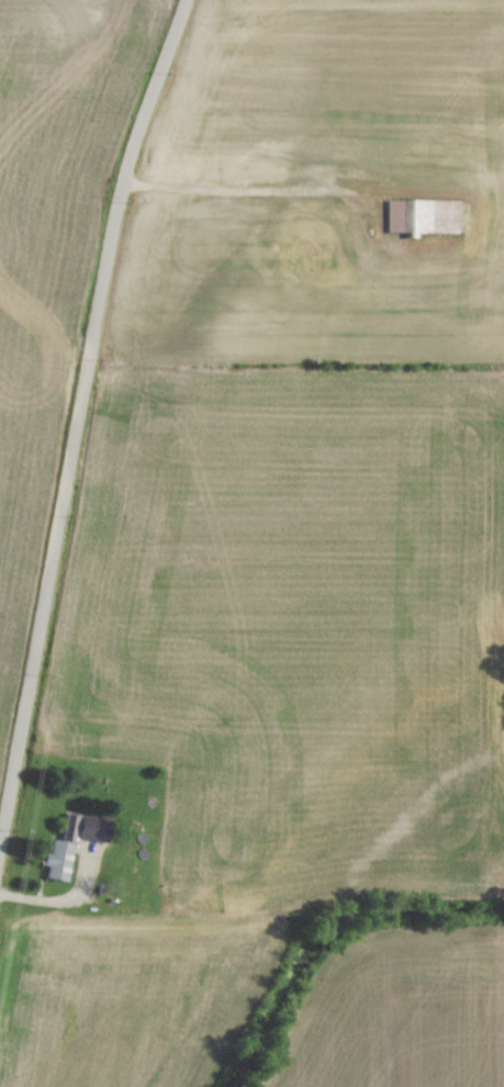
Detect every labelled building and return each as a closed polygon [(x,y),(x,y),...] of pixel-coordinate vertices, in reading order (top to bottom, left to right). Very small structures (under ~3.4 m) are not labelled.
[(467,206),(395,206),(395,240),(467,240),(467,206)] [(44,883),(68,886),(73,847),(49,844),(44,883)]
